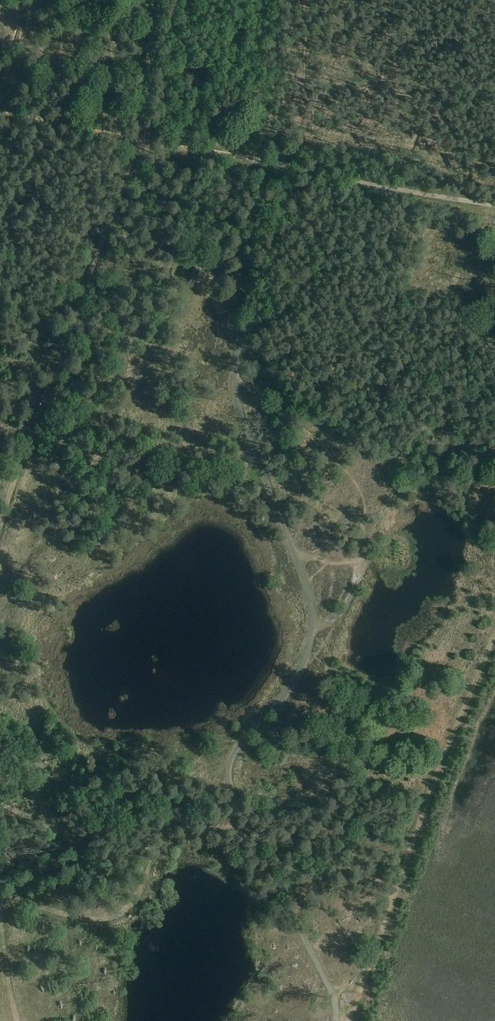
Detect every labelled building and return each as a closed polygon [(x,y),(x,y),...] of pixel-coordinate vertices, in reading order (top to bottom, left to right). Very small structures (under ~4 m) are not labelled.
[(192,269),(191,271),(190,274),(190,277),(191,279),(193,281),(196,282),(199,282),(202,281),(203,278),(204,276),(204,273),(203,270),(201,268),(198,268),(195,268),(192,269)]
